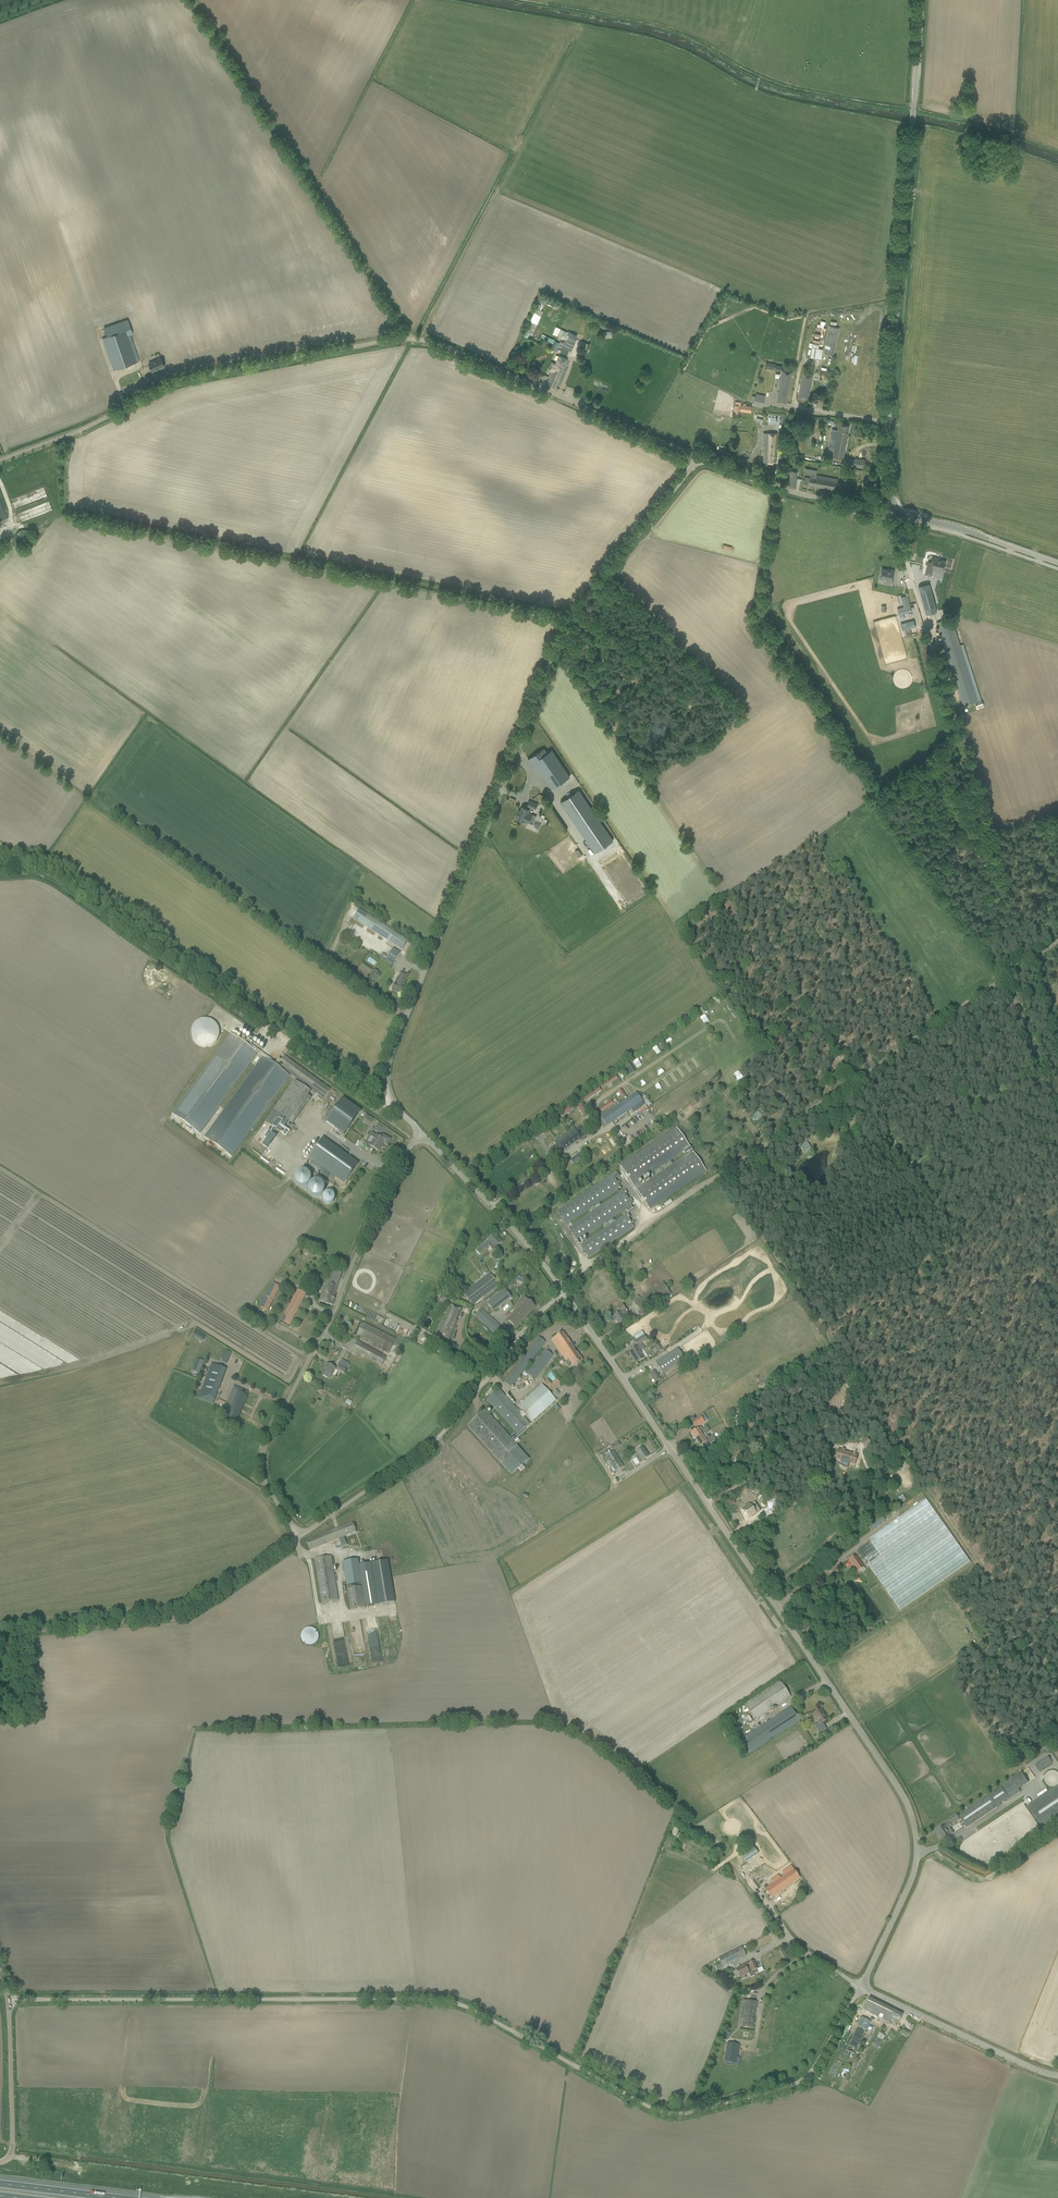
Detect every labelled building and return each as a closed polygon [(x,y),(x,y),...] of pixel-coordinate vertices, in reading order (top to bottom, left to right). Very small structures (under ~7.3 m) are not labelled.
[(107,336),(102,338),(113,371),(114,371),(114,370),(136,362),(127,335),(133,333),(128,319),(104,328),(107,336)] [(526,333),(524,337),(528,338),(529,335),(533,336),(537,325),(530,322),(526,333)] [(821,333),(823,324),(816,322),(814,332),(821,333)] [(824,353),(828,354),(833,356),(839,328),(830,326),(824,353)] [(555,341),(552,349),(557,351),(558,348),(560,349),(563,347),(572,351),(577,339),(576,339),(577,335),(568,331),(567,332),(559,328),(555,335),(565,340),(564,343),(560,341),(559,343),(555,341)] [(818,348),(819,344),(811,343),(809,357),(821,359),(823,349),(818,348)] [(552,372),(546,385),(555,389),(557,384),(561,378),(560,378),(568,360),(559,356),(555,363),(551,362),(548,370),(549,370),(552,372)] [(152,372),(164,366),(160,358),(149,363),(152,372)] [(775,365),(774,370),(781,371),(779,384),(778,389),(776,401),(781,402),(786,403),(792,372),(786,371),(781,370),(782,369),(782,366),(775,365)] [(812,375),(804,373),(799,397),(807,398),(812,375)] [(753,405),(763,408),(766,396),(756,393),(753,405)] [(755,413),(753,420),(762,423),(764,415),(762,415),(763,413),(759,412),(758,414),(755,413)] [(832,429),(828,449),(834,450),(833,456),(843,458),(849,425),(838,424),(837,430),(832,429)] [(774,463),(774,458),(777,434),(765,433),(764,445),(765,445),(763,462),(774,463)] [(798,471),(791,470),(789,484),(795,486),(798,471)] [(838,480),(804,473),(802,483),(836,490),(838,480)] [(30,539),(26,530),(15,535),(20,544),(30,539)] [(925,574),(931,576),(933,567),(939,569),(939,570),(943,571),(945,561),(938,559),(938,558),(932,557),(931,562),(928,561),(925,574)] [(882,568),(879,579),(884,580),(884,579),(891,580),(892,580),(894,570),(890,569),(890,570),(887,570),(882,568)] [(938,611),(932,591),(922,594),(928,615),(938,611)] [(903,607),(897,609),(899,615),(911,612),(907,595),(901,597),(903,607)] [(951,618),(937,622),(963,706),(968,704),(978,701),(976,706),(977,709),(984,706),(983,703),(981,701),(981,700),(981,699),(975,680),(970,666),(966,655),(963,644),(960,645),(953,623),(951,618)] [(902,630),(915,627),(913,620),(900,623),(902,630)] [(921,628),(906,632),(925,698),(939,694),(921,628)] [(552,749),(548,752),(544,748),(528,759),(534,768),(536,766),(552,789),(570,776),(552,749)] [(614,841),(579,790),(561,802),(596,853),(614,841)] [(529,801),(527,805),(535,809),(537,804),(529,801)] [(519,810),(516,818),(521,820),(525,822),(524,824),(527,825),(526,827),(538,832),(539,829),(534,827),(535,825),(529,823),(530,822),(533,814),(529,813),(531,810),(528,809),(522,806),(520,811),(519,810)] [(408,941),(359,909),(353,918),(402,950),(408,941)] [(355,924),(347,936),(393,965),(401,952),(355,924)] [(343,962),(350,951),(341,945),(334,956),(343,962)] [(400,995),(408,976),(406,975),(408,971),(398,967),(397,971),(401,973),(396,984),(395,983),(392,991),(395,992),(400,995)] [(375,979),(375,978),(378,979),(381,975),(379,973),(374,969),(370,975),(375,979)] [(195,1025),(194,1045),(218,1047),(220,1021),(198,1019),(198,1025),(195,1025)] [(691,1028),(697,1024),(695,1020),(689,1025),(691,1028)] [(219,1105),(258,1053),(240,1041),(229,1033),(192,1086),(219,1105)] [(253,1128),(291,1076),(277,1066),(278,1065),(280,1063),(278,1061),(276,1063),(247,1042),(248,1041),(243,1037),(240,1041),(258,1053),(263,1057),(226,1109),(253,1128)] [(280,1063),(278,1065),(318,1094),(324,1098),(330,1089),(284,1056),(280,1063)] [(660,1074),(664,1072),(659,1065),(655,1067),(660,1074)] [(613,1074),(602,1084),(605,1088),(617,1078),(613,1074)] [(219,1105),(192,1086),(172,1113),(199,1132),(219,1105)] [(580,1095),(583,1101),(600,1092),(597,1086),(580,1095)] [(616,1091),(621,1098),(624,1096),(620,1088),(616,1091)] [(641,1089),(637,1092),(601,1117),(607,1126),(643,1102),(639,1095),(643,1092),(641,1089)] [(343,1098),(326,1122),(339,1132),(344,1135),(347,1131),(361,1111),(343,1098)] [(600,1112),(613,1104),(610,1100),(598,1108),(600,1112)] [(206,1137),(233,1157),(253,1128),(226,1109),(206,1137)] [(273,1109),(265,1121),(280,1132),(289,1121),(273,1109)] [(550,1149),(556,1156),(560,1153),(586,1135),(580,1127),(576,1130),(574,1128),(559,1139),(554,1142),(556,1145),(550,1149)] [(677,1128),(620,1166),(649,1210),(663,1201),(706,1171),(707,1171),(697,1157),(692,1150),(686,1154),(687,1155),(667,1169),(664,1165),(684,1151),(685,1153),(691,1148),(677,1128)] [(380,1138),(372,1133),(370,1136),(374,1138),(369,1146),(373,1148),(378,1151),(383,1143),(387,1145),(390,1140),(382,1135),(380,1138)] [(270,1149),(277,1137),(271,1134),(264,1145),(270,1149)] [(323,1138),(308,1158),(344,1184),(359,1164),(323,1138)] [(297,1186),(316,1184),(314,1171),(296,1173),(297,1186)] [(566,1225),(621,1188),(615,1180),(620,1177),(616,1172),(557,1212),(566,1225)] [(338,1192),(328,1192),(329,1182),(316,1182),(315,1195),(323,1196),(323,1203),(337,1203),(338,1192)] [(577,1241),(632,1204),(623,1191),(569,1228),(577,1241)] [(588,1258),(634,1227),(626,1215),(580,1246),(588,1258)] [(494,1234),(490,1238),(486,1242),(483,1245),(482,1244),(476,1250),(480,1255),(490,1246),(492,1244),(496,1248),(498,1246),(502,1243),(494,1234)] [(333,1306),(335,1298),(333,1298),(334,1297),(336,1290),(337,1287),(342,1273),(332,1270),(324,1294),(322,1293),(319,1301),(333,1306)] [(316,1271),(306,1280),(309,1284),(319,1275),(316,1271)] [(473,1306),(492,1291),(492,1292),(498,1288),(497,1287),(500,1285),(490,1273),(463,1293),(473,1306)] [(280,1287),(273,1283),(260,1307),(268,1311),(280,1287)] [(638,1296),(632,1300),(634,1302),(643,1315),(668,1297),(672,1295),(663,1283),(651,1291),(640,1298),(638,1296)] [(504,1288),(487,1302),(494,1311),(509,1300),(512,1297),(504,1288)] [(297,1290),(281,1321),(289,1326),(306,1294),(297,1290)] [(524,1297),(515,1307),(517,1309),(508,1320),(512,1324),(516,1328),(534,1307),(524,1297)] [(457,1319),(462,1310),(453,1305),(439,1336),(449,1340),(458,1320),(457,1319)] [(618,1325),(625,1320),(626,1320),(624,1317),(629,1313),(626,1308),(620,1312),(613,1317),(618,1325)] [(502,1328),(498,1325),(480,1309),(474,1316),(492,1331),(496,1335),(502,1328)] [(363,1323),(356,1336),(361,1338),(360,1340),(388,1354),(395,1339),(363,1323)] [(192,1335),(203,1342),(207,1336),(196,1330),(192,1335)] [(563,1332),(551,1340),(569,1366),(572,1364),(574,1367),(583,1361),(563,1332)] [(424,1334),(420,1341),(427,1345),(431,1338),(424,1334)] [(644,1335),(636,1340),(638,1345),(647,1339),(645,1336),(644,1335)] [(537,1338),(504,1382),(511,1388),(515,1382),(545,1342),(538,1336),(537,1338)] [(353,1350),(382,1365),(386,1357),(358,1341),(353,1350)] [(636,1364),(644,1358),(640,1352),(644,1349),(642,1345),(629,1353),(636,1364)] [(656,1362),(663,1374),(685,1359),(678,1348),(656,1362)] [(553,1356),(546,1350),(527,1374),(535,1380),(553,1356)] [(227,1351),(223,1361),(222,1362),(227,1364),(227,1363),(231,1353),(227,1351)] [(199,1373),(204,1361),(198,1359),(194,1371),(199,1373)] [(344,1374),(350,1364),(342,1360),(337,1369),(344,1374)] [(212,1363),(210,1369),(213,1370),(224,1375),(226,1369),(215,1365),(212,1363)] [(321,1375),(326,1378),(330,1380),(336,1368),(327,1364),(321,1375)] [(216,1395),(224,1375),(213,1370),(210,1369),(202,1389),(206,1391),(216,1395)] [(655,1382),(660,1379),(654,1371),(650,1374),(655,1382)] [(553,1389),(548,1379),(544,1382),(550,1391),(553,1389)] [(542,1385),(533,1393),(518,1406),(532,1422),(547,1409),(556,1401),(542,1385)] [(223,1412),(228,1414),(224,1422),(235,1427),(249,1393),(239,1389),(238,1392),(230,1389),(225,1401),(227,1402),(223,1412)] [(485,1410),(467,1426),(502,1465),(511,1475),(518,1469),(521,1471),(525,1468),(522,1465),(529,1459),(520,1448),(515,1443),(513,1442),(526,1430),(525,1429),(530,1424),(499,1390),(500,1390),(499,1389),(487,1400),(510,1425),(518,1434),(516,1436),(514,1433),(511,1436),(513,1439),(512,1440),(485,1410)] [(551,1394),(555,1398),(559,1394),(555,1389),(551,1394)] [(206,1391),(204,1395),(216,1399),(217,1397),(216,1396),(216,1395),(206,1391)] [(701,1417),(693,1422),(696,1427),(704,1422),(706,1424),(717,1416),(712,1409),(701,1417)] [(740,1438),(750,1432),(740,1414),(730,1420),(740,1438)] [(691,1433),(696,1439),(705,1433),(700,1427),(696,1430),(691,1433)] [(705,1433),(696,1439),(700,1446),(703,1444),(704,1445),(703,1446),(704,1448),(708,1445),(716,1440),(713,1436),(709,1438),(709,1437),(708,1437),(705,1433)] [(860,1443),(864,1449),(871,1443),(867,1438),(860,1443)] [(618,1442),(611,1447),(613,1450),(621,1446),(618,1442)] [(636,1458),(640,1464),(645,1460),(645,1459),(648,1457),(642,1448),(638,1452),(630,1457),(633,1460),(636,1458)] [(836,1458),(835,1460),(854,1466),(857,1456),(845,1452),(845,1451),(846,1450),(842,1449),(841,1450),(839,1449),(836,1458)] [(614,1452),(606,1457),(616,1472),(624,1467),(614,1452)] [(905,1474),(899,1478),(906,1487),(912,1483),(906,1473),(912,1470),(905,1459),(899,1463),(905,1474)] [(736,1476),(732,1467),(726,1470),(730,1479),(736,1476)] [(903,1495),(898,1499),(901,1504),(906,1501),(903,1495)] [(871,1541),(858,1550),(901,1611),(970,1562),(925,1498),(869,1538),(871,1541)] [(749,1503),(745,1506),(746,1507),(743,1509),(749,1518),(752,1516),(756,1514),(756,1513),(760,1510),(755,1501),(750,1504),(749,1503)] [(871,1530),(878,1525),(885,1520),(881,1515),(872,1522),(867,1525),(871,1530)] [(306,1541),(308,1546),(309,1549),(356,1532),(353,1523),(333,1530),(306,1541)] [(338,1600),(331,1556),(315,1559),(322,1603),(338,1600)] [(856,1556),(848,1562),(856,1574),(864,1568),(856,1556)] [(347,1586),(362,1584),(358,1560),(343,1562),(347,1586)] [(388,1560),(360,1565),(366,1607),(394,1602),(388,1560)] [(366,1607),(363,1586),(347,1588),(351,1609),(366,1607)] [(367,1623),(370,1647),(381,1646),(377,1621),(367,1623)] [(315,1639),(315,1638),(315,1637),(315,1635),(314,1634),(313,1633),(312,1632),(311,1631),(309,1631),(308,1630),(306,1631),(305,1631),(304,1632),(302,1633),(301,1634),(301,1636),(300,1637),(300,1638),(301,1640),(301,1641),(302,1642),(303,1643),(304,1644),(305,1645),(307,1645),(308,1645),(309,1645),(311,1645),(312,1644),(313,1643),(314,1642),(315,1641),(315,1639)] [(780,1681),(776,1684),(745,1705),(755,1721),(786,1700),(791,1697),(780,1681)] [(791,1707),(786,1710),(742,1740),(751,1753),(794,1723),(799,1720),(791,1707)] [(821,1709),(813,1714),(820,1725),(828,1720),(821,1709)] [(1034,1765),(1038,1772),(1051,1763),(1047,1757),(1034,1765)] [(1029,1768),(1024,1771),(1026,1777),(1032,1774),(1029,1768)] [(1020,1792),(1018,1789),(1028,1783),(1022,1773),(989,1794),(990,1796),(959,1816),(966,1827),(1002,1803),(1013,1797),(1020,1792)] [(1027,1807),(1042,1830),(1057,1819),(1057,1786),(1027,1807)] [(956,1813),(956,1814),(948,1819),(952,1825),(960,1819),(956,1813)] [(952,1826),(950,1823),(937,1831),(943,1840),(950,1836),(950,1835),(953,1833),(950,1828),(952,1826)] [(681,1854),(691,1858),(697,1844),(686,1840),(681,1854)] [(740,1853),(741,1856),(746,1862),(758,1854),(752,1845),(740,1853)] [(778,1877),(771,1882),(773,1884),(769,1886),(765,1890),(771,1898),(799,1878),(796,1874),(790,1866),(782,1872),(777,1875),(778,1877)] [(762,1882),(768,1877),(765,1873),(759,1877),(762,1882)] [(724,1966),(746,1956),(743,1950),(742,1948),(742,1947),(720,1958),(724,1966)] [(736,1969),(740,1978),(749,1974),(751,1977),(755,1976),(754,1974),(758,1972),(757,1969),(758,1969),(753,1961),(748,1963),(748,1964),(747,1964),(745,1965),(736,1969)] [(863,2010),(868,2012),(890,2023),(892,2019),(899,2023),(900,2019),(903,2014),(869,1997),(863,2010)] [(742,2009),(741,2018),(744,2018),(742,2027),(752,2029),(756,2003),(751,2002),(747,2001),(743,2000),(742,2009)] [(846,2050),(854,2054),(870,2021),(862,2017),(846,2050)] [(877,2037),(872,2046),(878,2049),(883,2041),(877,2037)] [(736,2063),(737,2057),(739,2045),(728,2043),(724,2062),(736,2064),(736,2063)]
